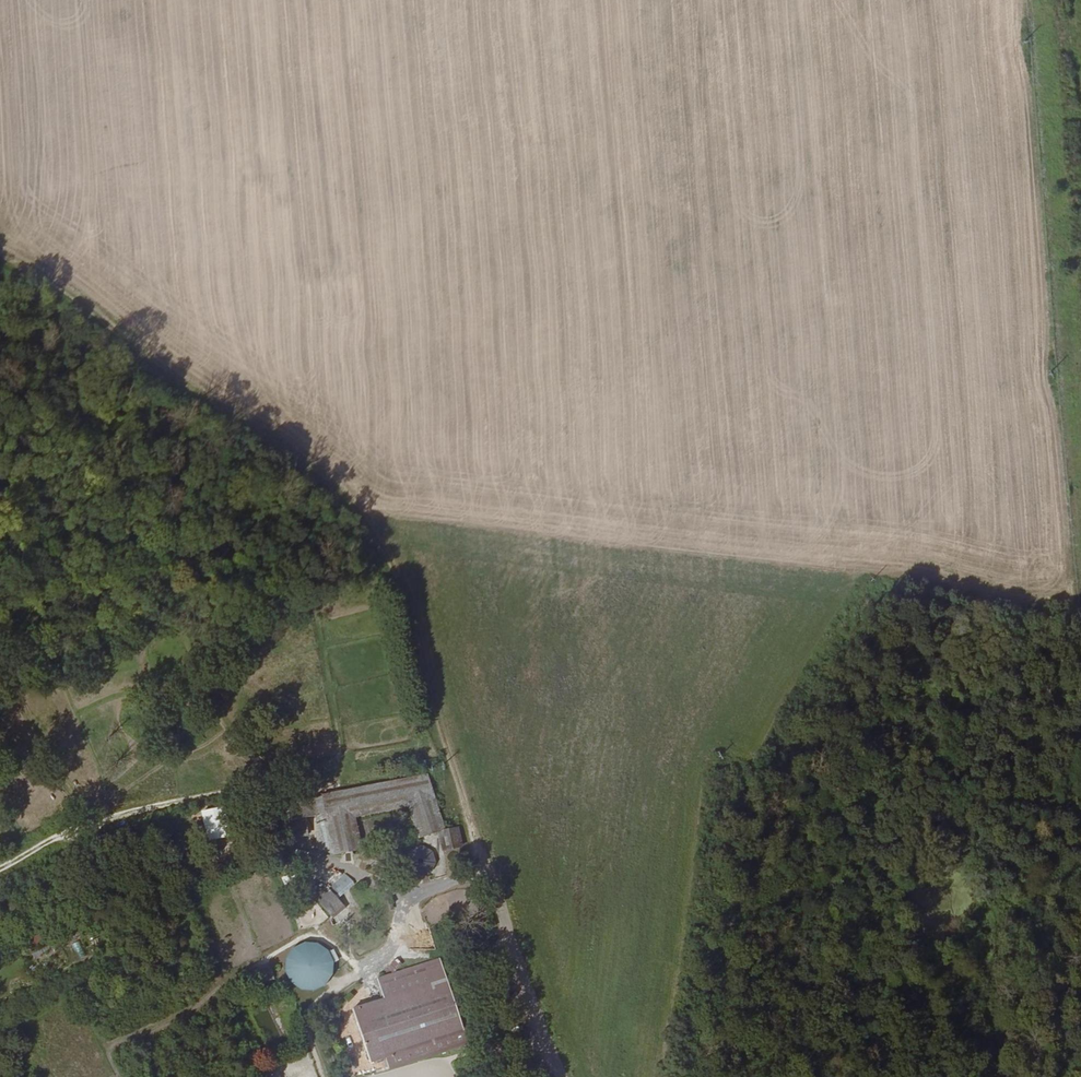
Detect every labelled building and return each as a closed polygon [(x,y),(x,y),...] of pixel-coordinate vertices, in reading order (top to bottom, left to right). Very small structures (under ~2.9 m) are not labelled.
[(322,800),(330,859),(357,854),(352,821),(408,812),(413,845),(433,842),(436,861),(454,858),(452,839),(439,841),(430,780),(321,797),(322,800)] [(315,818),(320,853),(330,859),(322,800),(312,802),(315,818)] [(312,801),(301,802),(303,820),(315,818),(312,802),(312,801)] [(287,829),(288,837),(288,839),(306,836),(303,820),(301,802),(283,805),(287,829)] [(218,813),(212,814),(211,809),(204,810),(205,815),(198,816),(204,844),(223,840),(218,813)] [(280,839),(288,837),(287,829),(279,830),(280,839)] [(393,865),(395,854),(369,850),(367,864),(378,866),(379,862),(393,865)] [(345,873),(330,886),(339,895),(354,882),(345,873)] [(333,917),(346,905),(327,885),(314,897),(333,917)] [(32,945),(43,944),(42,932),(31,933),(32,945)] [(103,942),(99,935),(87,941),(90,948),(103,942)] [(289,987),(331,989),(333,945),(291,943),(289,987)] [(392,1069),(469,1043),(439,958),(378,979),(386,1001),(355,1012),(373,1066),(389,1061),(392,1069)] [(394,973),(403,964),(397,958),(388,966),(394,973)] [(272,966),(263,968),(266,981),(275,979),(272,966)]
